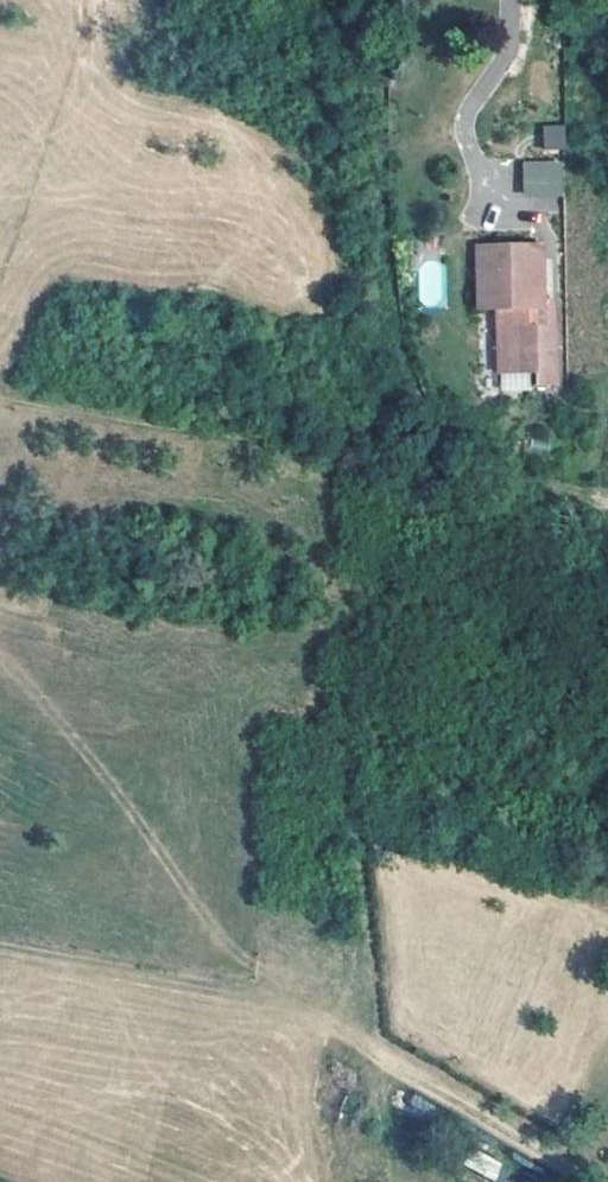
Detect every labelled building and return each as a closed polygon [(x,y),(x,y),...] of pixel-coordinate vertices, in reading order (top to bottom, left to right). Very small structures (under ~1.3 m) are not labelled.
[(544,149),(566,148),(565,123),(542,125),(544,149)] [(523,196),(563,195),(562,160),(523,160),(523,196)] [(504,275),(505,311),(506,377),(532,376),(532,387),(555,386),(554,329),(552,329),(551,302),(542,302),(540,245),(503,246),(504,275)] [(506,377),(505,311),(504,275),(503,246),(470,246),(470,312),(490,312),(491,376),(506,377)] [(470,1169),(497,1177),(501,1162),(475,1153),(470,1169)]
